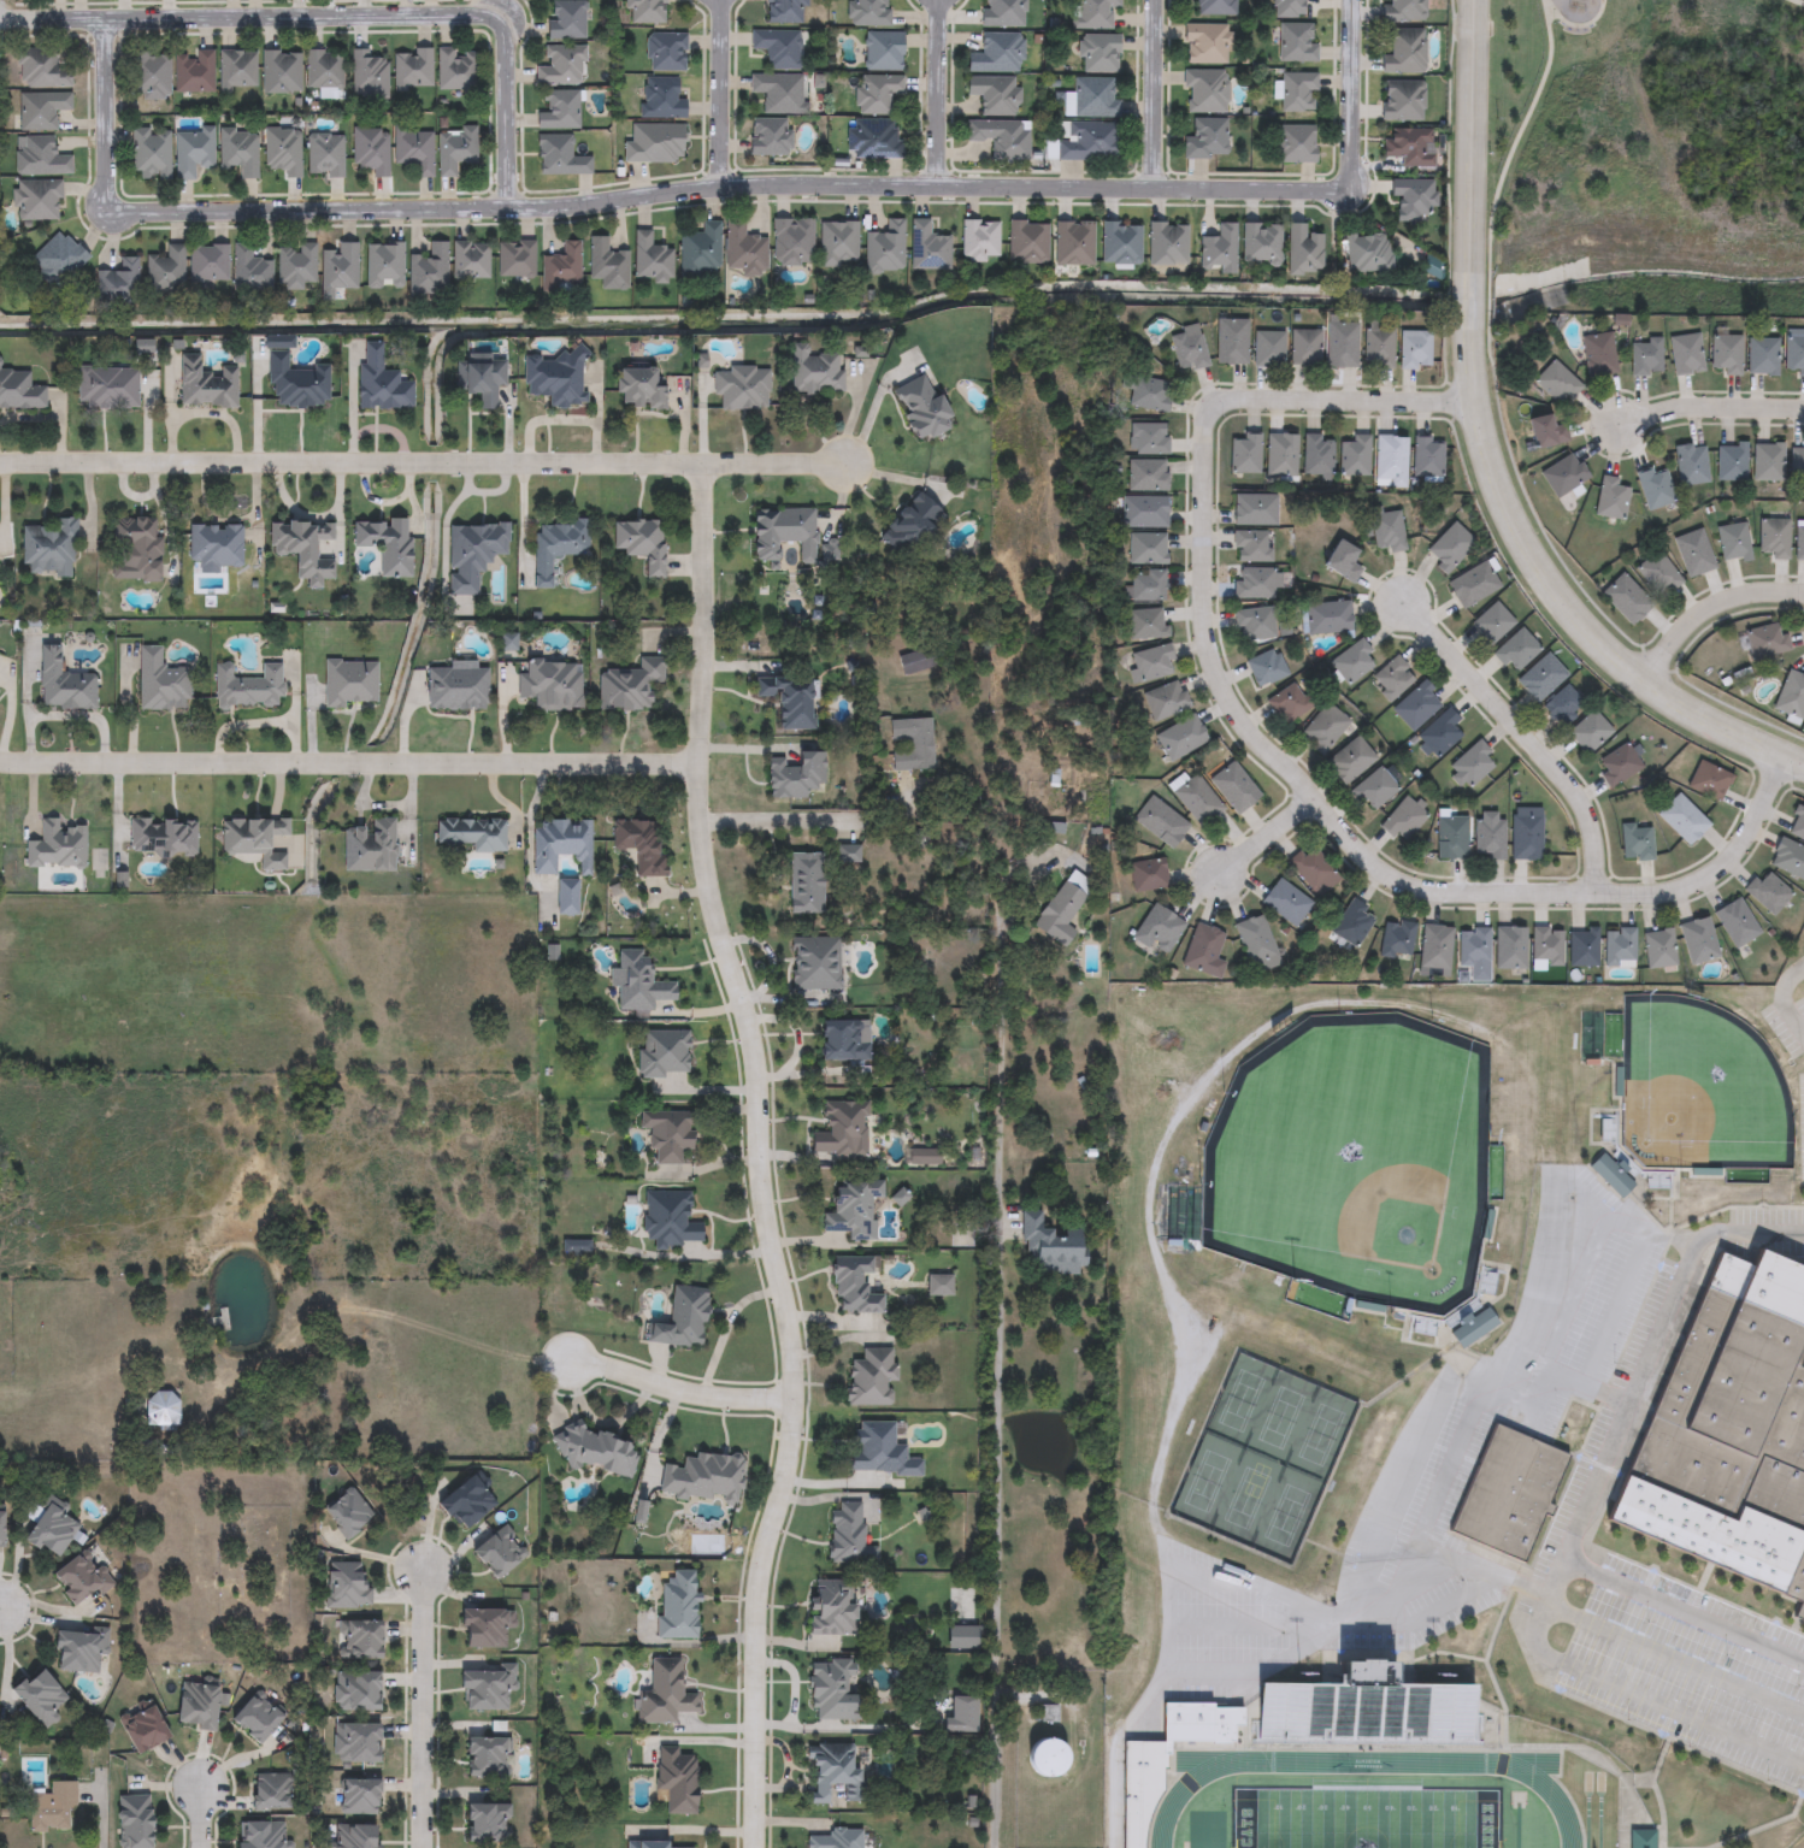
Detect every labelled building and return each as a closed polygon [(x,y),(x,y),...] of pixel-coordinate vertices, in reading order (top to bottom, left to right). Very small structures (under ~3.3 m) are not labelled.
[(584,39),(548,39),(548,0),(584,0),(584,39)] [(627,23),(627,0),(666,0),(666,23),(627,23)] [(766,23),(766,0),(804,0),(804,23),(766,23)] [(851,25),(851,0),(889,0),(889,25),(851,25)] [(983,26),(983,0),(1025,0),(1025,26),(983,26)] [(1080,29),(1080,0),(1121,0),(1120,8),(1113,8),(1113,29),(1080,29)] [(1196,16),(1196,0),(1236,0),(1236,16),(1196,16)] [(1274,17),(1274,0),(1305,0),(1305,17),(1274,17)] [(1384,23),(1384,0),(1426,0),(1426,23),(1384,23)] [(1228,24),(1228,64),(1185,64),(1185,24),(1228,24)] [(1280,24),(1315,24),(1315,61),(1280,61),(1280,24)] [(1381,73),(1381,58),(1390,58),(1390,29),(1425,29),(1425,73),(1381,73)] [(767,70),(767,51),(753,51),(753,30),(800,30),(800,70),(767,70)] [(903,31),(903,71),(866,71),(866,31),(903,31)] [(1024,72),(967,72),(967,53),(981,53),(981,33),(1024,33),(1024,72)] [(686,71),(647,71),(647,34),(686,34),(686,71)] [(1080,35),(1119,35),(1119,73),(1080,73),(1080,35)] [(536,67),(544,67),(544,45),(583,45),(583,84),(536,84),(536,67)] [(438,93),(438,48),(474,48),(474,93),(438,93)] [(19,51),(58,51),(58,65),(70,65),(70,88),(19,88),(19,51)] [(175,93),(175,51),(213,51),(213,93),(175,93)] [(255,51),(255,90),(219,90),(219,51),(255,51)] [(263,51),(300,51),(300,93),(263,93),(263,51)] [(306,51),(343,51),(343,90),(306,90),(306,51)] [(352,98),(352,51),(387,51),(387,98),(352,98)] [(432,51),(432,90),(393,90),(393,51),(432,51)] [(131,52),(169,52),(169,98),(131,98),(131,52)] [(1228,113),(1185,113),(1185,71),(1228,71),(1228,113)] [(1317,73),(1317,111),(1281,111),(1281,73),(1317,73)] [(764,93),(750,93),(750,76),(804,76),(804,114),(764,114),(764,93)] [(903,76),(903,95),(894,95),(894,116),(857,116),(857,76),(903,76)] [(686,99),(685,119),(642,118),(643,77),(679,78),(679,99),(686,99)] [(980,116),(980,95),(966,95),(966,77),(1018,77),(1018,116),(980,116)] [(1119,118),(1066,117),(1066,94),(1074,94),(1074,77),(1114,78),(1114,100),(1120,100),(1119,118)] [(1423,82),(1423,122),(1383,120),(1383,82),(1423,82)] [(578,130),(538,129),(540,90),(579,91),(578,130)] [(54,130),(19,130),(19,93),(71,93),(71,111),(54,111),(54,130)] [(1226,119),(1226,159),(1185,159),(1185,129),(1191,129),(1191,119),(1226,119)] [(750,120),(790,120),(790,155),(750,155),(750,120)] [(992,160),(992,142),(967,141),(967,122),(1030,122),(1030,161),(992,160)] [(902,159),(848,159),(848,123),(896,123),(896,141),(902,141),(902,159)] [(1057,160),(1057,123),(1118,123),(1118,160),(1057,160)] [(683,163),(625,163),(625,143),(632,143),(632,125),(683,125),(683,163)] [(1315,125),(1315,164),(1275,164),(1275,125),(1315,125)] [(132,179),(132,128),(171,128),(171,179),(132,179)] [(476,128),(477,163),(455,164),(455,177),(438,177),(438,128),(476,128)] [(283,171),(265,171),(265,129),(301,129),(301,178),(283,178),(283,171)] [(389,177),(372,177),(372,167),(353,167),(353,129),(389,129),(389,177)] [(220,130),(258,130),(258,179),(240,179),(240,167),(220,167),(220,130)] [(432,130),(432,177),(417,177),(417,165),(395,165),(395,130),(432,130)] [(1401,167),(1401,160),(1384,160),(1384,130),(1431,130),(1431,167),(1401,167)] [(177,131),(214,131),(214,169),(195,169),(195,181),(176,181),(177,131)] [(343,135),(343,177),(307,177),(307,135),(343,135)] [(571,135),(571,158),(590,158),(590,175),(537,175),(537,135),(571,135)] [(71,175),(16,176),(16,150),(24,150),(24,137),(54,137),(54,155),(71,155),(71,175)] [(1393,179),(1434,179),(1434,208),(1426,208),(1426,222),(1393,222),(1393,179)] [(13,181),(61,181),(61,220),(13,220),(13,181)] [(726,219),(745,220),(744,236),(766,236),(766,273),(725,273),(726,219)] [(773,265),(773,219),(813,219),(813,265),(773,265)] [(904,219),(904,272),(866,272),(866,232),(888,232),(888,219),(904,219)] [(912,270),(912,220),(930,220),(930,236),(950,236),(950,270),(912,270)] [(1000,220),(1000,262),(962,262),(962,220),(1000,220)] [(1010,262),(1010,220),(1048,220),(1048,262),(1010,262)] [(1093,265),(1056,265),(1056,222),(1093,222),(1093,265)] [(719,223),(719,277),(680,277),(680,232),(702,232),(702,223),(719,223)] [(820,223),(857,223),(857,266),(820,266),(820,223)] [(1102,265),(1102,223),(1140,223),(1140,265),(1102,265)] [(1186,265),(1149,265),(1149,223),(1186,223),(1186,265)] [(1236,223),(1236,272),(1199,272),(1199,237),(1218,237),(1218,223),(1236,223)] [(1280,223),(1280,264),(1242,264),(1242,223),(1280,223)] [(1287,276),(1287,223),(1305,223),(1305,235),(1321,235),(1321,276),(1287,276)] [(89,259),(59,289),(29,261),(60,230),(89,259)] [(672,247),(672,279),(633,279),(633,231),(650,231),(650,247),(672,247)] [(1392,271),(1350,277),(1344,237),(1387,231),(1392,271)] [(590,279),(590,237),(608,237),(608,250),(627,250),(627,289),(600,289),(600,279),(590,279)] [(558,293),(541,291),(541,255),(561,255),(561,241),(579,241),(579,284),(558,284),(558,293)] [(356,288),(332,288),(332,301),(322,301),(322,249),(336,249),(336,242),(356,242),(356,288)] [(408,295),(408,255),(429,255),(429,242),(446,242),(446,295),(408,295)] [(488,242),(488,279),(453,279),(453,242),(488,242)] [(533,242),(533,277),(499,277),(499,242),(533,242)] [(402,243),(402,288),(366,288),(366,243),(402,243)] [(184,244),(184,293),(147,293),(147,255),(165,255),(165,244),(184,244)] [(271,291),(232,290),(234,244),(252,244),(252,260),(272,260),(271,291)] [(279,244),(316,244),(316,289),(279,289),(279,244)] [(190,246),(228,246),(228,284),(190,284),(190,246)] [(98,271),(122,271),(122,258),(137,258),(137,303),(98,303),(98,271)] [(1246,318),(1246,364),(1216,364),(1216,318),(1246,318)] [(1392,327),(1392,368),(1364,368),(1364,321),(1376,321),(1376,327),(1392,327)] [(1356,323),(1356,367),(1326,367),(1326,323),(1356,323)] [(1178,371),(1169,331),(1198,325),(1207,366),(1178,371)] [(1320,330),(1320,366),(1290,366),(1290,330),(1320,330)] [(1254,366),(1254,331),(1283,331),(1283,366),(1254,366)] [(1399,368),(1399,331),(1431,331),(1431,368),(1399,368)] [(1616,373),(1586,378),(1581,336),(1610,332),(1616,373)] [(1672,374),(1670,335),(1699,333),(1702,373),(1672,374)] [(1711,333),(1740,333),(1740,373),(1711,373),(1711,333)] [(1785,336),(1803,336),(1803,376),(1796,376),(1796,370),(1785,370),(1785,336)] [(1629,374),(1629,337),(1661,337),(1661,374),(1629,374)] [(1747,373),(1747,337),(1778,337),(1778,373),(1747,373)] [(360,406),(360,341),(382,341),(382,366),(400,366),(400,376),(413,377),(413,406),(360,406)] [(792,391),(791,341),(808,341),(808,352),(842,352),(843,390),(792,391)] [(329,405),(271,405),(270,348),(289,348),(289,364),(328,364),(329,405)] [(524,392),(524,350),(583,352),(583,405),(548,405),(548,394),(524,392)] [(179,353),(200,353),(199,365),(236,365),(236,405),(179,403),(179,353)] [(503,384),(496,384),(496,407),(477,406),(478,391),(455,390),(456,356),(505,358),(503,384)] [(1533,380),(1554,359),(1580,385),(1560,407),(1533,380)] [(137,405),(78,406),(78,365),(137,365),(137,405)] [(727,370),(727,365),(768,365),(768,407),(719,407),(719,395),(713,395),(713,370),(727,370)] [(655,366),(655,383),(666,383),(666,407),(617,407),(617,366),(655,366)] [(45,406),(0,406),(0,368),(29,368),(29,383),(45,383),(45,406)] [(915,439),(890,390),(926,372),(951,421),(915,439)] [(1173,384),(1166,414),(1127,405),(1136,374),(1173,384)] [(1550,424),(1567,424),(1567,445),(1531,445),(1531,415),(1550,415),(1550,424)] [(1130,424),(1167,424),(1167,455),(1130,455),(1130,424)] [(1268,435),(1297,435),(1297,474),(1268,474),(1268,435)] [(1369,435),(1369,476),(1342,476),(1342,442),(1352,442),(1352,435),(1369,435)] [(1376,479),(1376,436),(1408,436),(1408,479),(1376,479)] [(1260,474),(1232,474),(1232,437),(1260,437),(1260,474)] [(1304,437),(1333,437),(1333,474),(1304,474),(1304,437)] [(1443,476),(1414,476),(1414,439),(1443,439),(1443,476)] [(1782,480),(1753,480),(1753,443),(1782,443),(1782,480)] [(1706,445),(1705,484),(1676,484),(1678,444),(1706,445)] [(1745,480),(1716,480),(1716,445),(1745,445),(1745,480)] [(1791,447),(1803,447),(1803,483),(1791,483),(1791,447)] [(1540,473),(1573,451),(1590,477),(1557,498),(1540,473)] [(1127,491),(1127,461),(1167,461),(1167,491),(1127,491)] [(1637,473),(1666,467),(1674,503),(1645,509),(1637,473)] [(1619,479),(1617,485),(1631,488),(1623,520),(1594,514),(1603,476),(1619,479)] [(877,527),(921,490),(943,516),(898,554),(877,527)] [(1233,526),(1233,495),(1275,495),(1275,526),(1233,526)] [(1167,529),(1124,529),(1124,497),(1167,497),(1167,529)] [(815,506),(816,562),(800,562),(798,539),(779,539),(779,557),(753,559),(751,507),(815,506)] [(1387,549),(1375,550),(1369,515),(1398,510),(1405,550),(1389,553),(1387,549)] [(76,516),(73,574),(22,572),(23,524),(55,525),(55,515),(76,516)] [(159,578),(114,578),(114,515),(159,515),(159,578)] [(381,575),(381,544),(353,544),(353,518),(409,518),(409,575),(381,575)] [(536,586),(533,519),(588,518),(589,553),(552,554),(553,586),(536,586)] [(271,520),(334,519),(334,538),(314,539),(314,556),(334,555),(334,575),(319,575),(319,577),(295,577),(294,553),(271,553),(271,520)] [(613,519),(664,519),(664,575),(645,575),(645,551),(613,553),(613,519)] [(1759,553),(1759,519),(1788,519),(1788,557),(1769,557),(1769,553),(1759,553)] [(189,521),(241,521),(241,565),(189,565),(189,521)] [(449,521),(508,521),(508,553),(482,553),(482,592),(449,592),(449,521)] [(1794,521),(1803,521),(1803,559),(1794,559),(1794,521)] [(1425,550),(1454,522),(1475,544),(1446,573),(1425,550)] [(1720,560),(1718,525),(1747,524),(1749,559),(1720,560)] [(1715,567),(1687,578),(1673,538),(1702,527),(1715,567)] [(1268,531),(1268,548),(1272,548),(1272,562),(1233,562),(1233,531),(1268,531)] [(1166,535),(1166,563),(1130,563),(1130,535),(1166,535)] [(1362,568),(1354,584),(1322,567),(1337,539),(1357,551),(1351,562),(1362,568)] [(1653,598),(1635,565),(1662,550),(1680,584),(1653,598)] [(1463,609),(1446,584),(1486,559),(1502,584),(1463,609)] [(1233,598),(1233,568),(1278,568),(1278,598),(1233,598)] [(1166,571),(1166,601),(1132,601),(1132,571),(1166,571)] [(1604,580),(1609,585),(1621,573),(1652,604),(1632,625),(1596,590),(1604,580)] [(1515,622),(1490,646),(1469,625),(1495,601),(1515,622)] [(1351,632),(1308,633),(1307,603),(1350,602),(1351,632)] [(1237,640),(1236,609),(1272,608),(1273,639),(1237,640)] [(1166,638),(1130,638),(1130,609),(1166,609),(1166,638)] [(1791,649),(1751,660),(1744,631),(1779,621),(1781,633),(1786,632),(1791,649)] [(1540,649),(1513,675),(1492,654),(1521,627),(1540,649)] [(1373,648),(1367,660),(1369,661),(1357,684),(1334,672),(1351,637),(1373,648)] [(94,707),(40,705),(40,643),(60,643),(60,669),(94,671),(94,707)] [(137,644),(161,644),(161,666),(189,665),(189,705),(138,707),(137,644)] [(937,661),(902,673),(896,655),(931,644),(937,661)] [(1258,690),(1245,662),(1274,646),(1289,674),(1258,690)] [(1132,678),(1133,648),(1172,649),(1171,679),(1132,678)] [(1516,680),(1546,653),(1567,675),(1537,703),(1516,680)] [(1390,703),(1369,679),(1397,655),(1417,678),(1390,703)] [(377,702),(324,702),(324,659),(377,659),(377,702)] [(214,661),(232,661),(232,675),(260,674),(260,661),(282,660),(282,704),(216,705),(214,661)] [(582,660),(580,708),(531,707),(531,696),(517,696),(517,673),(524,673),(524,660),(582,660)] [(649,680),(649,707),(599,707),(597,667),(637,667),(637,661),(664,661),(664,680),(649,680)] [(487,666),(487,707),(426,707),(426,666),(487,666)] [(1787,669),(1803,675),(1803,712),(1802,719),(1773,709),(1787,669)] [(779,727),(778,695),(754,695),(754,674),(812,674),(812,727),(779,727)] [(1190,708),(1154,722),(1143,693),(1179,679),(1190,708)] [(1266,701),(1293,680),(1313,705),(1284,726),(1266,701)] [(1444,703),(1413,731),(1392,709),(1423,681),(1444,703)] [(1562,727),(1541,708),(1566,684),(1586,704),(1562,727)] [(1351,724),(1322,755),(1299,733),(1328,702),(1351,724)] [(1455,726),(1463,736),(1437,758),(1417,736),(1449,708),(1461,721),(1455,726)] [(1567,732),(1594,709),(1614,732),(1586,755),(1567,732)] [(1155,736),(1192,714),(1208,739),(1169,762),(1155,736)] [(933,766),(892,768),(891,750),(908,749),(907,737),(890,738),(889,718),(930,715),(933,766)] [(1325,762),(1356,736),(1375,758),(1344,785),(1325,762)] [(1497,761),(1466,790),(1446,769),(1478,740),(1497,761)] [(1643,766),(1611,787),(1596,763),(1626,742),(1643,766)] [(807,796),(767,796),(767,754),(824,754),(824,786),(807,786),(807,796)] [(1733,777),(1718,803),(1686,785),(1700,758),(1733,777)] [(1238,815),(1209,780),(1232,761),(1261,796),(1238,815)] [(1398,789),(1372,811),(1351,790),(1378,766),(1398,789)] [(1224,810),(1199,827),(1173,791),(1197,774),(1224,810)] [(1687,845),(1657,814),(1679,793),(1709,823),(1687,845)] [(1190,826),(1169,849),(1133,817),(1152,795),(1190,826)] [(1379,823),(1407,796),(1427,817),(1399,845),(1379,823)] [(1798,805),(1803,808),(1803,841),(1786,832),(1798,805)] [(1511,858),(1511,808),(1541,808),(1541,858),(1511,858)] [(25,838),(40,838),(40,815),(59,815),(59,823),(86,823),(86,863),(25,863),(25,838)] [(343,868),(343,825),(370,825),(370,815),(395,815),(395,868),(343,868)] [(195,852),(129,851),(129,816),(195,817),(195,852)] [(288,834),(270,834),(270,849),(285,849),(285,868),(260,868),(260,851),(222,852),(222,816),(288,816),(288,834)] [(591,816),(591,873),(574,873),(574,854),(555,854),(555,872),(532,872),(532,817),(591,816)] [(472,850),(472,843),(435,843),(435,817),(506,817),(506,850),(472,850)] [(658,817),(658,851),(665,851),(665,874),(635,874),(635,849),(611,849),(612,817),(658,817)] [(1467,858),(1437,858),(1437,817),(1467,817),(1467,858)] [(1474,820),(1504,820),(1504,860),(1474,860),(1474,820)] [(1622,861),(1620,825),(1651,823),(1653,858),(1622,861)] [(1781,836),(1803,847),(1803,881),(1768,863),(1781,836)] [(1319,898),(1286,863),(1299,850),(1304,855),(1311,848),(1340,878),(1319,898)] [(823,913),(788,913),(788,850),(823,850),(823,913)] [(1165,858),(1167,888),(1132,891),(1130,862),(1165,858)] [(1792,895),(1771,916),(1744,890),(1764,868),(1792,895)] [(1033,927),(1064,950),(1076,933),(1066,926),(1094,886),(1073,871),(1033,927)] [(577,911),(556,911),(556,876),(577,876),(577,911)] [(1293,927),(1260,901),(1279,878),(1311,904),(1293,927)] [(1733,947),(1714,910),(1740,897),(1759,933),(1733,947)] [(1378,914),(1356,949),(1331,933),(1351,898),(1378,914)] [(1132,938),(1154,904),(1186,923),(1165,958),(1132,938)] [(1252,974),(1234,925),(1261,915),(1280,963),(1252,974)] [(1679,925),(1708,916),(1718,957),(1690,966),(1679,925)] [(1413,957),(1383,957),(1383,922),(1413,922),(1413,957)] [(1210,975),(1183,967),(1195,923),(1224,932),(1210,975)] [(1450,970),(1421,968),(1423,926),(1451,927),(1450,970)] [(1497,969),(1497,927),(1526,927),(1526,969),(1497,969)] [(1533,927),(1563,927),(1563,964),(1533,964),(1533,927)] [(1490,929),(1490,982),(1470,982),(1470,968),(1458,968),(1458,929),(1490,929)] [(1597,929),(1597,967),(1569,967),(1569,929),(1597,929)] [(1605,929),(1635,929),(1635,967),(1605,967),(1605,929)] [(1646,968),(1644,931),(1674,929),(1675,967),(1646,968)] [(839,935),(839,987),(792,987),(792,935),(839,935)] [(653,1008),(617,1008),(617,947),(648,947),(648,979),(676,979),(676,998),(653,998),(653,1008)] [(820,1058),(820,1019),(859,1019),(859,1039),(868,1039),(868,1058),(820,1058)] [(688,1074),(638,1074),(638,1028),(688,1028),(688,1074)] [(866,1143),(853,1141),(853,1153),(809,1152),(810,1129),(823,1129),(824,1099),(866,1099),(866,1143)] [(691,1123),(691,1147),(682,1149),(682,1162),(652,1162),(652,1127),(639,1127),(638,1109),(700,1109),(701,1123),(691,1123)] [(1590,1168),(1622,1200),(1636,1186),(1604,1155),(1590,1168)] [(832,1211),(833,1176),(882,1179),(880,1195),(872,1195),(871,1234),(821,1233),(823,1211),(832,1211)] [(644,1189),(689,1189),(689,1220),(701,1220),(701,1245),(653,1245),(653,1239),(644,1239),(644,1189)] [(1043,1232),(1042,1213),(1023,1213),(1024,1254),(1032,1253),(1033,1277),(1083,1276),(1082,1231),(1043,1232)] [(1764,1248),(1803,1265),(1803,1356),(1800,1365),(1803,1367),(1803,1620),(1794,1616),(1800,1601),(1610,1519),(1725,1252),(1757,1267),(1764,1248)] [(832,1254),(871,1254),(871,1289),(882,1289),(882,1310),(832,1310),(832,1254)] [(701,1346),(644,1340),(647,1318),(668,1321),(672,1285),(707,1288),(701,1346)] [(1499,1323),(1485,1306),(1451,1336),(1465,1352),(1499,1323)] [(894,1380),(890,1380),(890,1404),(847,1403),(848,1357),(860,1357),(860,1345),(895,1346),(894,1380)] [(178,1427),(178,1395),(147,1395),(147,1427),(178,1427)] [(904,1440),(904,1470),(849,1469),(849,1419),(894,1419),(892,1440),(904,1440)] [(1495,1423),(1568,1454),(1522,1563),(1448,1530),(1495,1423)] [(556,1460),(565,1425),(637,1441),(629,1477),(556,1460)] [(662,1462),(682,1464),(684,1450),(742,1456),(736,1500),(659,1492),(662,1462)] [(494,1505),(458,1534),(435,1504),(470,1476),(494,1505)] [(371,1515),(346,1540),(320,1515),(346,1489),(371,1515)] [(43,1500),(78,1522),(54,1561),(19,1540),(43,1500)] [(829,1561),(830,1500),(862,1501),(861,1545),(876,1545),(876,1563),(829,1561)] [(470,1555),(500,1525),(526,1552),(495,1582),(470,1555)] [(92,1590),(72,1606),(49,1577),(84,1548),(113,1584),(98,1598),(92,1590)] [(323,1565),(364,1565),(364,1610),(323,1610),(323,1565)] [(696,1636),(659,1635),(660,1567),(697,1569),(696,1636)] [(853,1633),(809,1633),(809,1578),(853,1578),(853,1633)] [(458,1648),(459,1611),(508,1611),(507,1649),(458,1648)] [(379,1622),(381,1660),(338,1660),(337,1622),(379,1622)] [(104,1630),(102,1673),(53,1672),(54,1628),(104,1630)] [(650,1691),(650,1655),(680,1657),(679,1690),(697,1691),(696,1711),(674,1710),(674,1722),(638,1720),(638,1690),(650,1691)] [(854,1718),(809,1717),(810,1658),(855,1658),(854,1718)] [(512,1661),(511,1712),(460,1711),(461,1660),(512,1661)] [(1259,1744),(1474,1744),(1474,1687),(1391,1687),(1391,1664),(1335,1664),(1335,1686),(1259,1686),(1259,1744)] [(57,1718),(42,1731),(8,1694),(37,1667),(66,1699),(51,1712),(57,1718)] [(377,1671),(377,1712),(334,1712),(334,1671),(377,1671)] [(211,1731),(175,1728),(179,1683),(216,1687),(211,1731)] [(254,1744),(229,1719),(254,1694),(279,1719),(254,1744)] [(117,1723),(149,1706),(166,1737),(134,1755),(117,1723)] [(1059,1708),(1041,1708),(1041,1725),(1059,1725),(1059,1708)] [(508,1735),(508,1779),(464,1778),(465,1723),(491,1723),(491,1735),(508,1735)] [(377,1724),(377,1764),(332,1764),(332,1724),(377,1724)] [(1027,1767),(1047,1783),(1067,1757),(1047,1741),(1027,1767)] [(851,1765),(863,1765),(862,1799),(829,1799),(829,1802),(809,1802),(810,1742),(851,1742),(851,1765)] [(1142,1840),(1142,1847),(1124,1847),(1125,1742),(1167,1743),(1167,1769),(1161,1769),(1161,1793),(1154,1802),(1149,1814),(1144,1826),(1142,1840)] [(666,1812),(666,1789),(658,1789),(658,1744),(682,1744),(680,1753),(696,1753),(696,1812),(666,1812)] [(249,1811),(249,1776),(289,1776),(289,1811),(249,1811)] [(340,1815),(340,1779),(377,1779),(377,1815),(340,1815)] [(75,1808),(67,1808),(67,1834),(28,1834),(28,1795),(48,1795),(48,1782),(75,1782),(75,1808)] [(149,1795),(148,1847),(117,1847),(118,1794),(149,1795)] [(507,1843),(464,1843),(464,1805),(507,1805),(507,1843)] [(288,1824),(288,1847),(235,1847),(235,1824),(288,1824)] [(376,1826),(376,1847),(330,1847),(330,1826),(376,1826)] [(863,1830),(863,1847),(806,1847),(806,1829),(863,1830)] [(1630,1847),(1656,1847),(1656,1832),(1630,1832),(1630,1847)] [(695,1847),(626,1847),(626,1838),(665,1838),(665,1847),(695,1847)]
